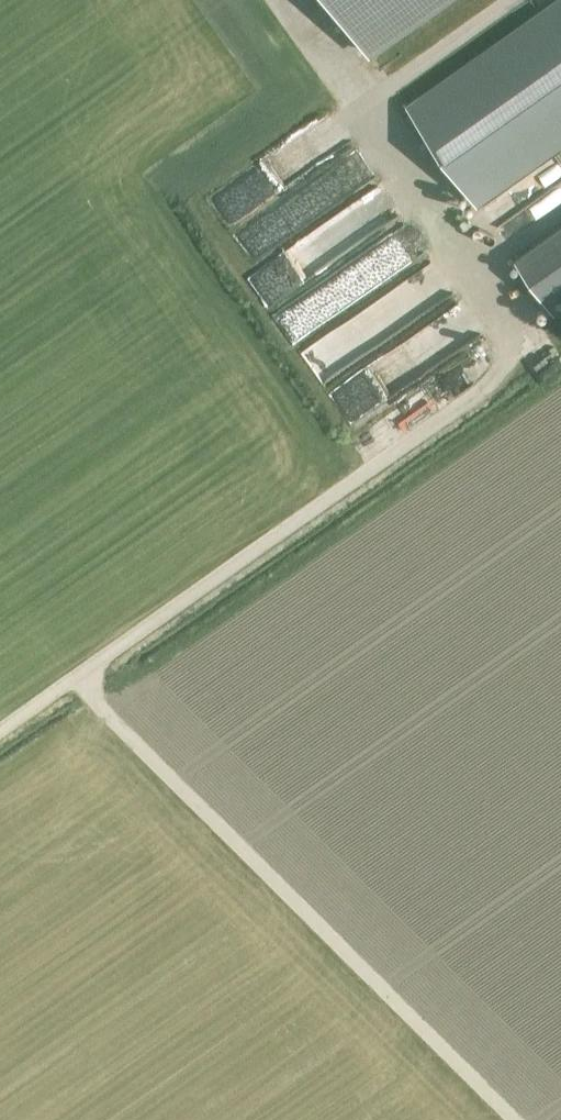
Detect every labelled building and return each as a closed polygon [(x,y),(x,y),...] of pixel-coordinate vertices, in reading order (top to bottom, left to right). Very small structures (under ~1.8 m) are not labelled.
[(369,51),(441,0),(333,0),(369,51)] [(407,105),(478,205),(560,147),(560,0),(555,0),(407,105)] [(509,188),(483,204),(492,218),(518,202),(509,188)] [(505,236),(530,219),(523,208),(497,225),(505,236)] [(358,280),(421,247),(408,222),(345,255),(358,280)] [(555,314),(560,310),(560,227),(516,259),(555,314)] [(342,301),(320,271),(272,306),(294,336),(342,301)] [(385,293),(298,343),(315,372),(389,329),(383,318),(396,311),(385,293)] [(459,298),(325,388),(344,416),(478,327),(459,298)]
